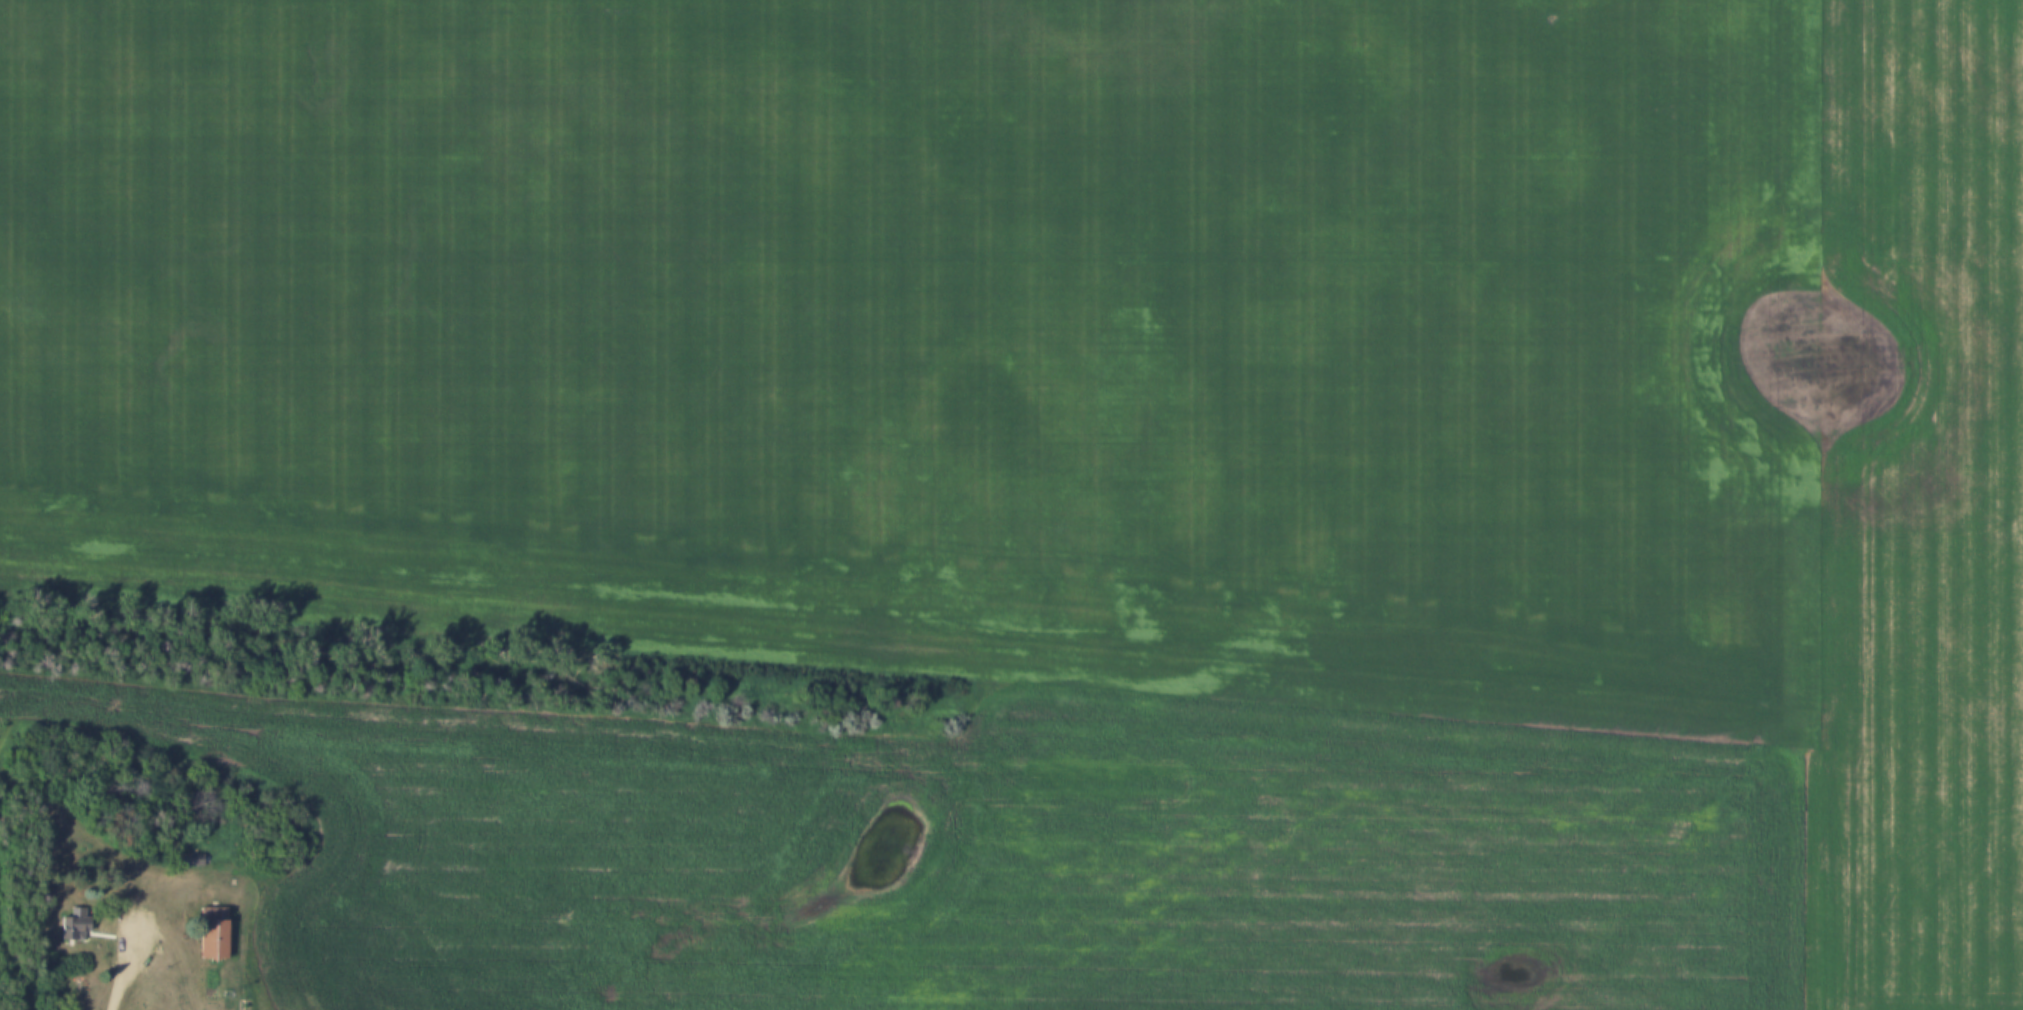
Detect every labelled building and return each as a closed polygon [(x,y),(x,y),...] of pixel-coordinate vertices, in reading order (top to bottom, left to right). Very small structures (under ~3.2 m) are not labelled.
[(80,916),(86,916),(85,931),(72,930),(72,939),(57,939),(58,916),(67,916),(67,906),(81,907),(80,916)] [(198,907),(224,907),(223,959),(197,958),(198,907)] [(92,991),(92,980),(78,980),(78,991),(92,991)]
